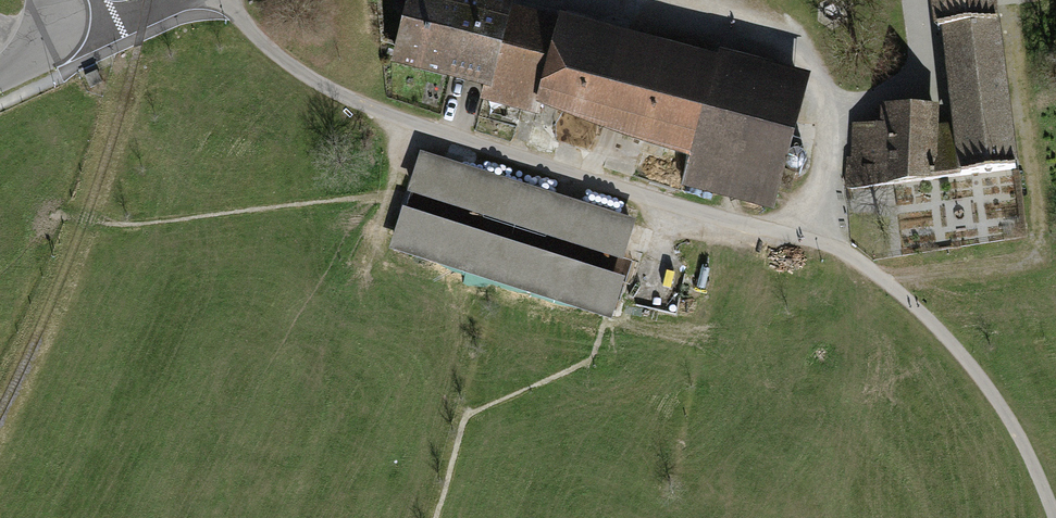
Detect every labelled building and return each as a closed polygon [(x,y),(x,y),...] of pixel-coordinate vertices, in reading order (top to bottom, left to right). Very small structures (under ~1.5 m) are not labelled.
[(465,0),(415,0),(398,62),(488,86),(484,99),(538,114),(540,106),(701,149),(693,179),(771,200),(800,90),(465,0)] [(938,33),(944,32),(955,127),(961,174),(1016,167),(995,7),(994,0),(933,0),(938,33)] [(97,69),(85,75),(90,87),(103,81),(97,69)] [(853,187),(961,174),(955,127),(944,127),(934,128),(934,106),(885,106),(885,130),(854,129),(853,187)] [(638,221),(421,153),(407,196),(624,263),(638,221)] [(626,280),(402,209),(389,251),(612,322),(626,280)]
